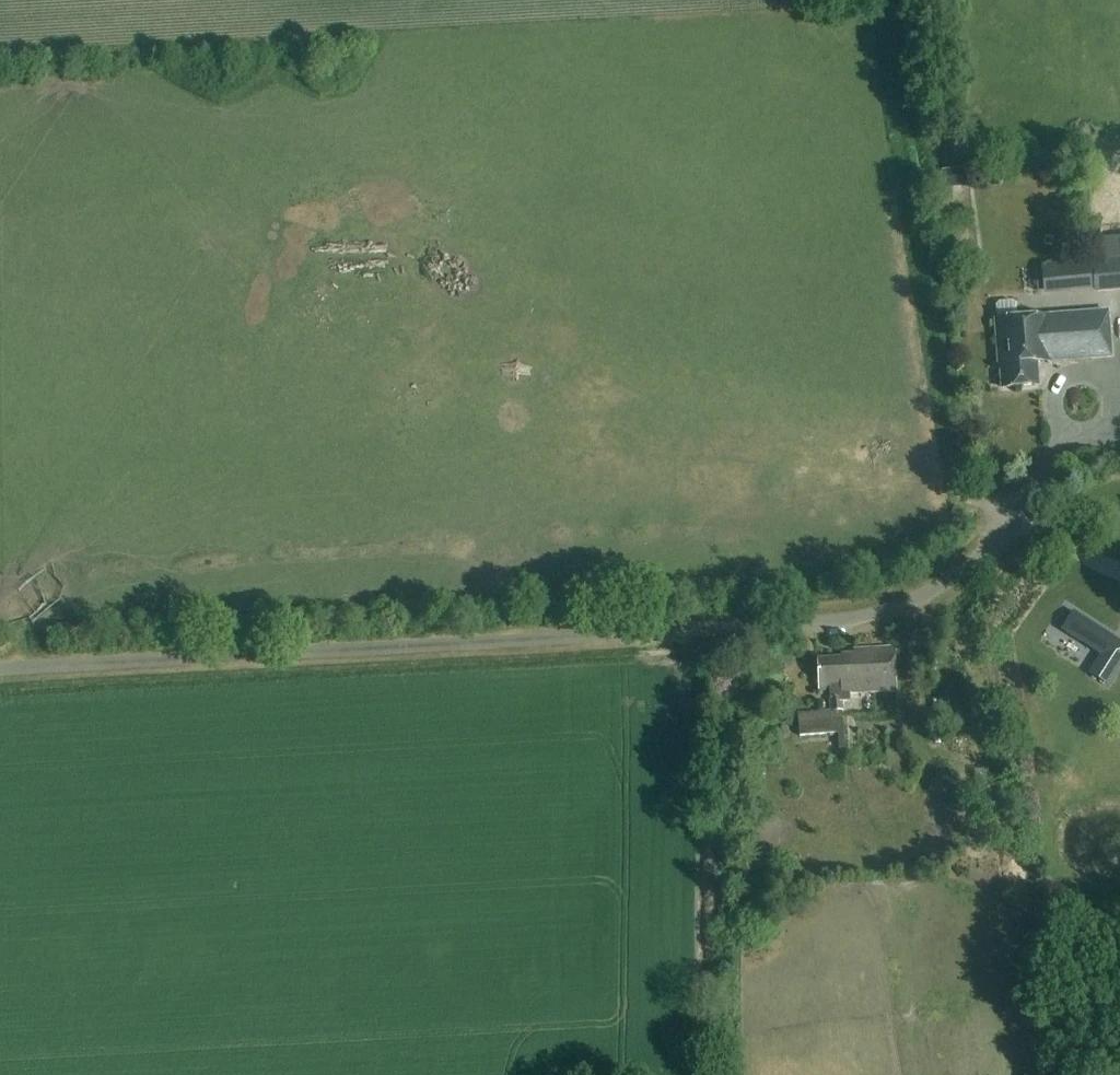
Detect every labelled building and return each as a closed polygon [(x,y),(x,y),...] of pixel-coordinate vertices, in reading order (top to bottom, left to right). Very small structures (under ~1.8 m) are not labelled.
[(1092,244),(1094,263),(1045,267),(1047,285),(1094,281),(1095,290),(1119,288),(1119,242),(1092,244)] [(1017,306),(1013,302),(999,303),(996,307),(997,321),(996,321),(999,366),(1001,366),(1002,389),(1039,386),(1037,358),(1088,354),(1089,360),(1112,358),(1109,312),(1047,317),(1047,324),(1034,325),(1034,318),(1018,319),(1017,306)] [(1067,633),(1102,656),(1091,674),(1108,685),(1119,666),(1119,643),(1078,616),(1067,633)] [(799,715),(800,737),(838,734),(839,749),(844,749),(842,701),(849,700),(849,694),(897,692),(896,649),(856,651),(856,662),(843,662),(843,659),(818,661),(820,692),(831,691),(832,713),(799,715)]
